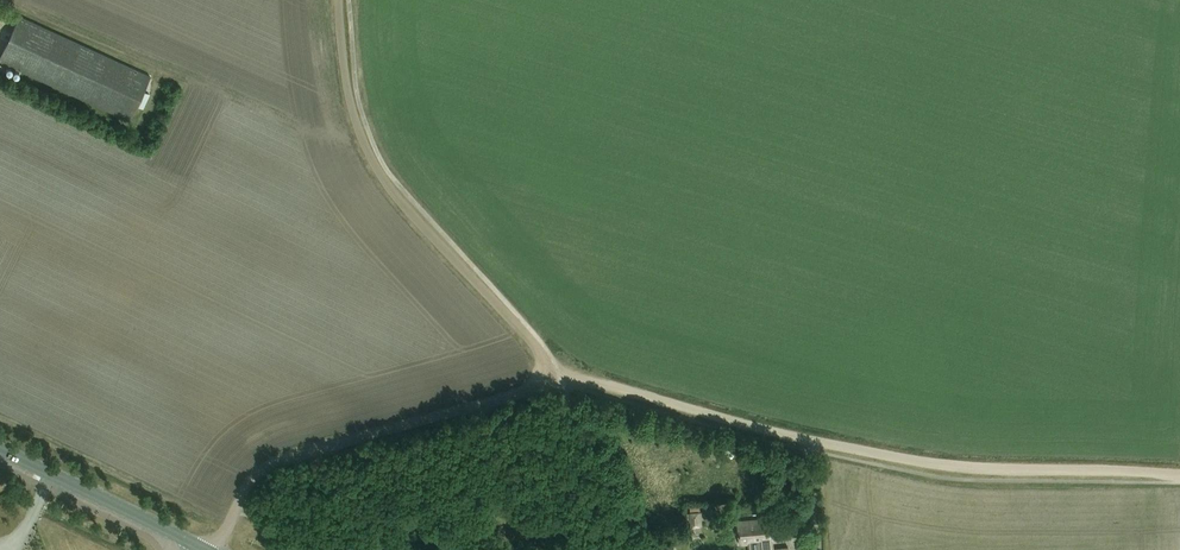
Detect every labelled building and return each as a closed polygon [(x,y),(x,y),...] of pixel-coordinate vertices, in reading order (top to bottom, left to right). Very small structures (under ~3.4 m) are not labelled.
[(0,58),(0,64),(131,122),(137,107),(144,92),(151,77),(19,17),(0,58)] [(689,527),(702,526),(701,512),(700,512),(699,507),(690,508),(690,513),(688,513),(689,527)] [(740,544),(762,542),(762,549),(788,549),(770,549),(769,541),(773,541),(771,520),(742,522),(743,526),(738,527),(740,544)]
